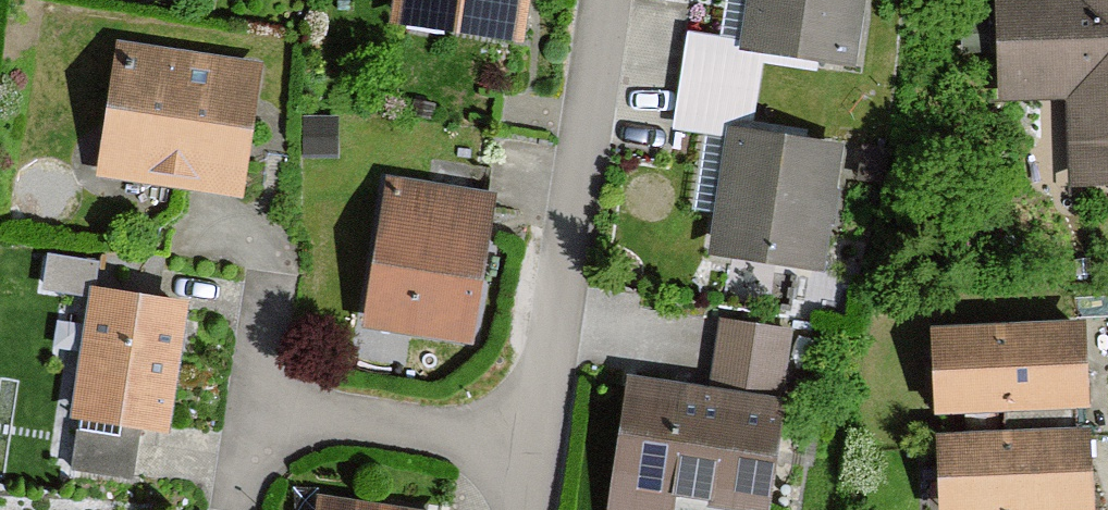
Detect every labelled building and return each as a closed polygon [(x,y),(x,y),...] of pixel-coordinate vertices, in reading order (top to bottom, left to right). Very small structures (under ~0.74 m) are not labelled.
[(385,27),(520,52),(529,0),(389,0),(385,27)] [(850,75),(863,0),(754,0),(746,42),(744,56),(761,59),(850,75)] [(1012,107),(1086,107),(1086,182),(1107,182),(1107,0),(1012,0),(1012,107)] [(669,135),(726,144),(728,132),(749,136),(761,59),(744,56),(746,42),(681,33),(669,135)] [(86,172),(235,195),(256,57),(107,34),(86,172)] [(821,279),(842,151),(749,136),(728,132),(726,144),(707,260),(821,279)] [(385,174),(360,321),(471,340),(496,192),(385,174)] [(63,414),(165,428),(183,290),(82,276),(63,414)] [(929,419),(1086,416),(1084,321),(927,324),(929,419)] [(710,509),(763,509),(794,335),(716,322),(704,392),(626,378),(603,509),(676,509),(677,504),(710,509)] [(932,509),(1094,509),(1094,432),(932,433),(932,509)] [(313,496),(311,509),(410,509),(313,496)]
